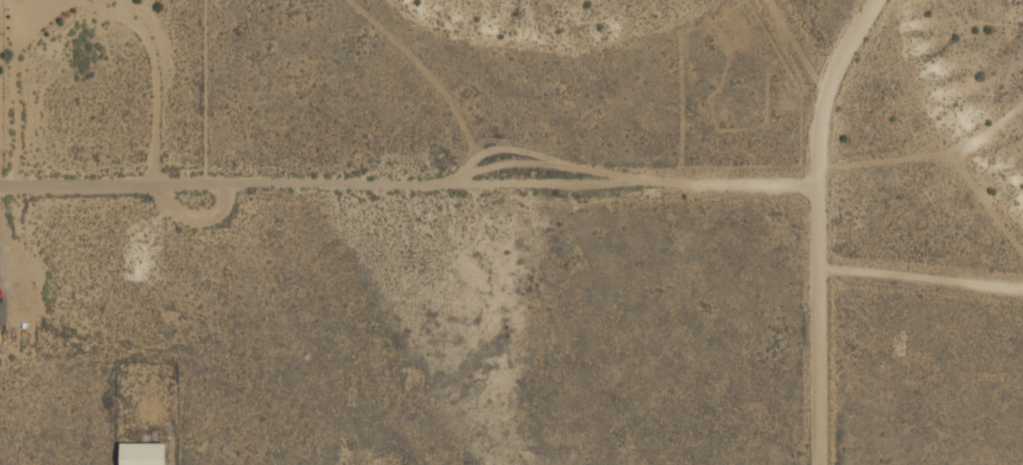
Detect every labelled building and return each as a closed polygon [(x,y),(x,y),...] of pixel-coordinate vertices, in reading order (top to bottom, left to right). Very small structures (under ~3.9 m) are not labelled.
[(165,441),(120,441),(120,464),(165,464),(165,441)]
